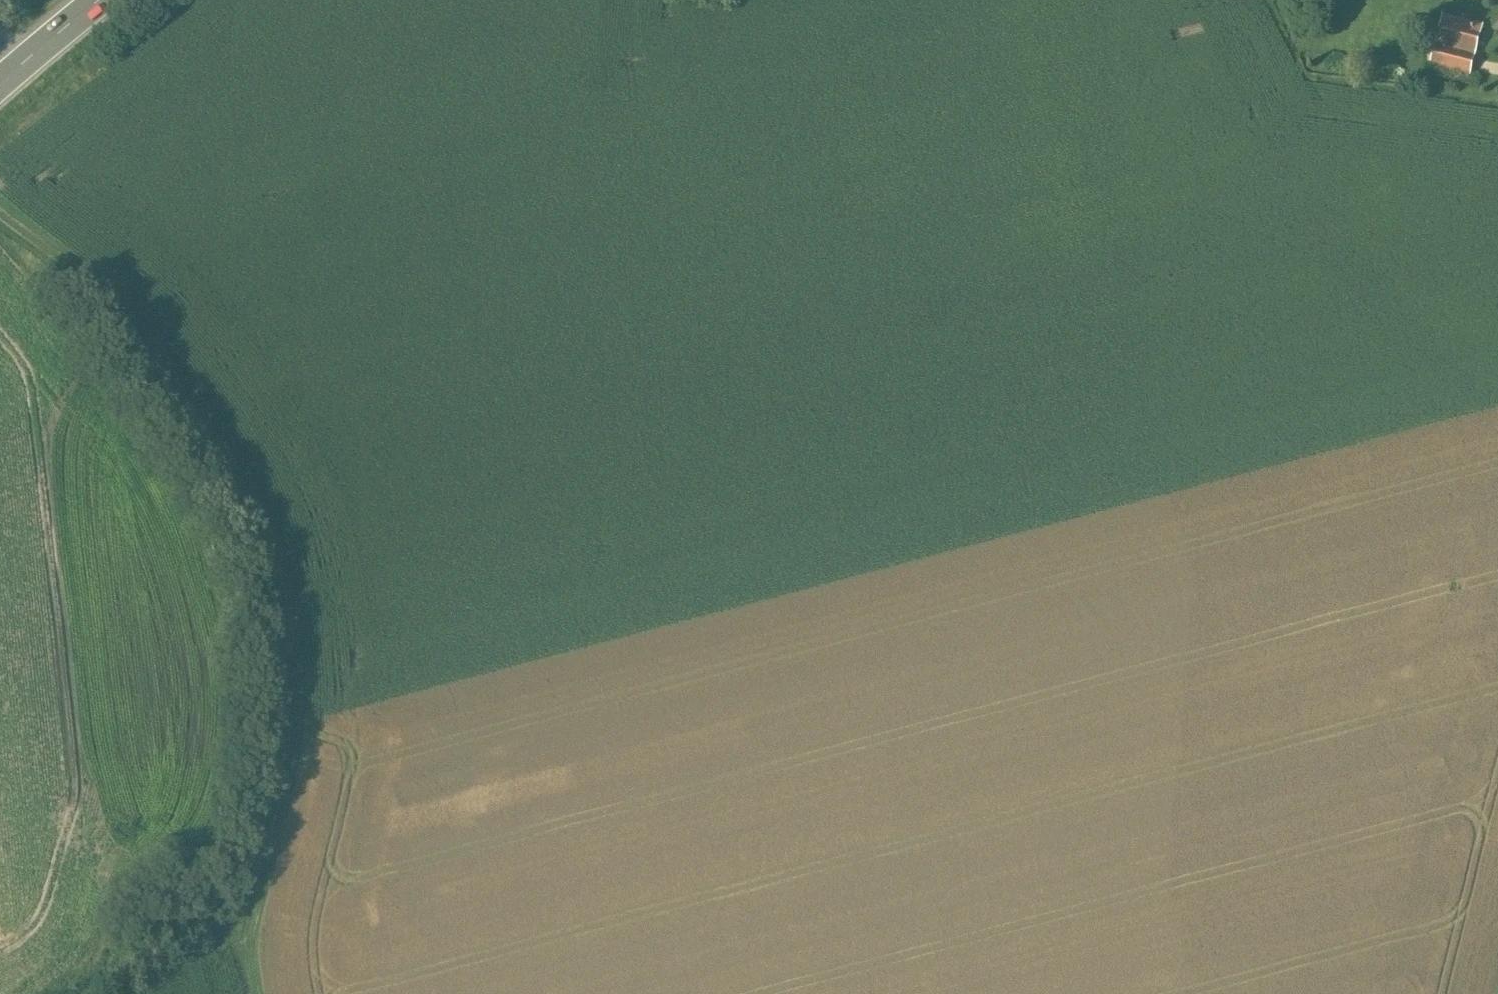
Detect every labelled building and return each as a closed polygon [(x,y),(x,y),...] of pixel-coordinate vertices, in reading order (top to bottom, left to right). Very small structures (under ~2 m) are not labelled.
[(1485,28),(1445,21),(1436,70),(1476,76),(1485,28)]
